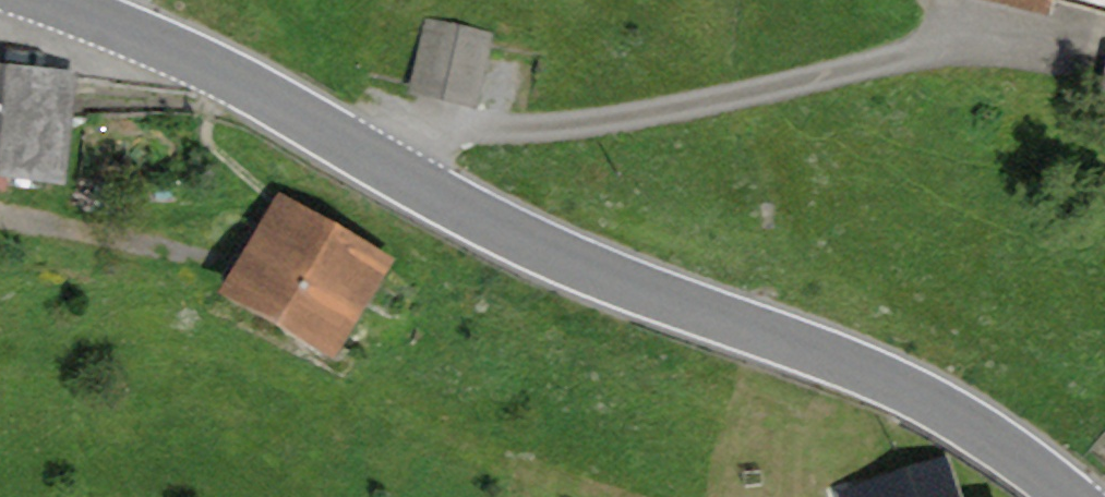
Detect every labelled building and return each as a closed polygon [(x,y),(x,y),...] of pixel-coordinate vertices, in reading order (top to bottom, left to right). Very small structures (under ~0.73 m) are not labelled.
[(1057,18),(1061,0),(976,0),(1057,18)] [(504,31),(434,20),(422,93),(492,104),(504,31)] [(99,69),(0,68),(0,183),(97,185),(99,69)] [(297,186),(244,280),(359,344),(412,250),(297,186)] [(844,493),(846,496),(978,496),(960,450),(844,493)]
